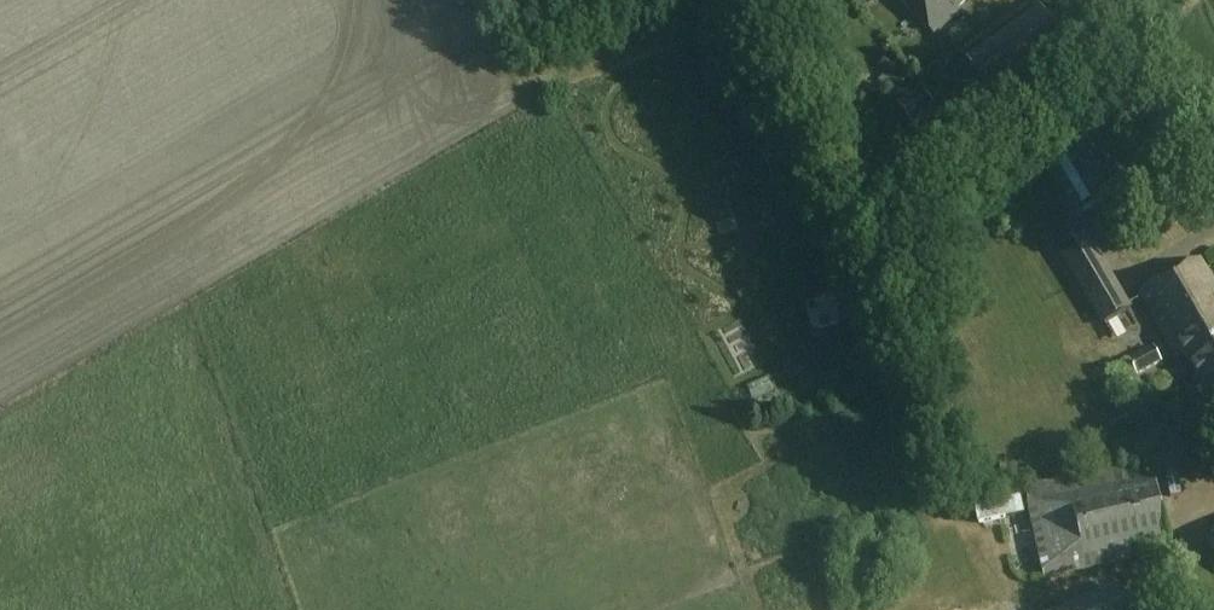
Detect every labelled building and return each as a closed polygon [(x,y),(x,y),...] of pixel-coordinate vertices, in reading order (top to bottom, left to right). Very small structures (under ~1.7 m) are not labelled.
[(935,35),(959,11),(957,9),(966,0),(901,0),(935,35)] [(1064,37),(1041,4),(968,57),(994,94),(1013,81),(1010,77),(1022,69),(1025,72),(1044,58),(1041,54),(1064,37)] [(910,78),(890,57),(879,68),(898,89),(910,78)] [(932,103),(920,86),(896,102),(908,120),(932,103)] [(1121,190),(1083,126),(1039,153),(1078,216),(1121,190)] [(1132,307),(1087,232),(1057,250),(1102,325),(1132,307)] [(1200,260),(1141,294),(1179,359),(1185,356),(1208,395),(1213,391),(1213,284),(1200,260)] [(1163,362),(1153,346),(1129,360),(1138,376),(1163,362)] [(1123,476),(1121,466),(1025,488),(1046,577),(1171,548),(1152,467),(1123,476)] [(987,504),(988,523),(1023,521),(1022,502),(987,504)] [(1115,591),(1074,609),(1123,609),(1115,591)]
